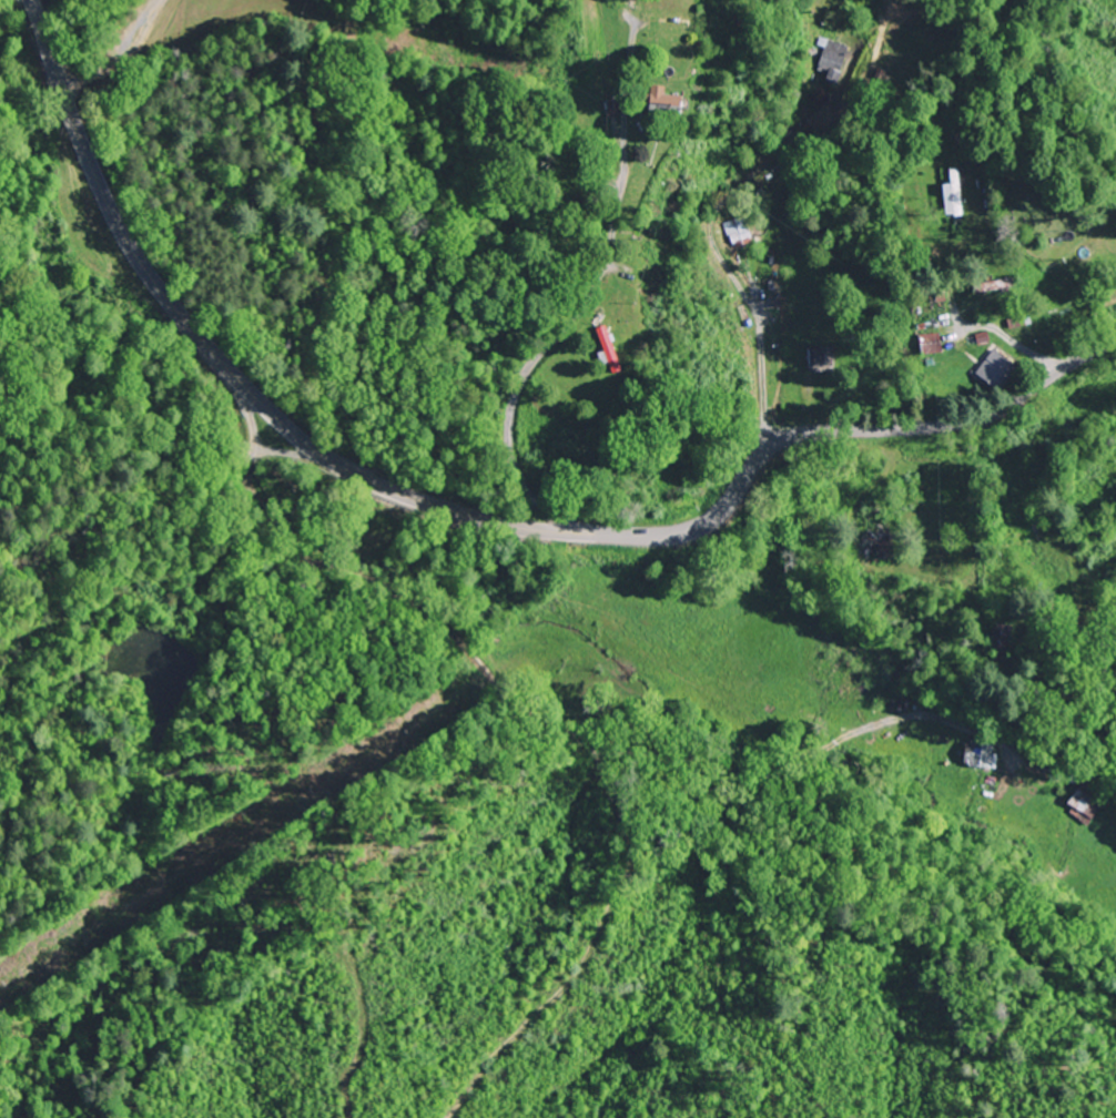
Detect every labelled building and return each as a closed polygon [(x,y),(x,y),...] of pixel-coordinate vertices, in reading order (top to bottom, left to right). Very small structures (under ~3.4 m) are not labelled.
[(691,114),(691,101),(674,101),(674,114),(691,114)] [(724,223),(737,248),(756,239),(744,214),(724,223)] [(947,353),(945,333),(926,335),(929,355),(947,353)] [(1017,358),(997,347),(983,371),(1003,383),(1017,358)] [(892,557),(892,521),(874,521),(874,557),(892,557)] [(970,764),(988,764),(988,743),(970,743),(970,764)] [(1100,775),(1081,782),(1084,790),(1075,794),(1084,818),(1113,807),(1100,775)]
